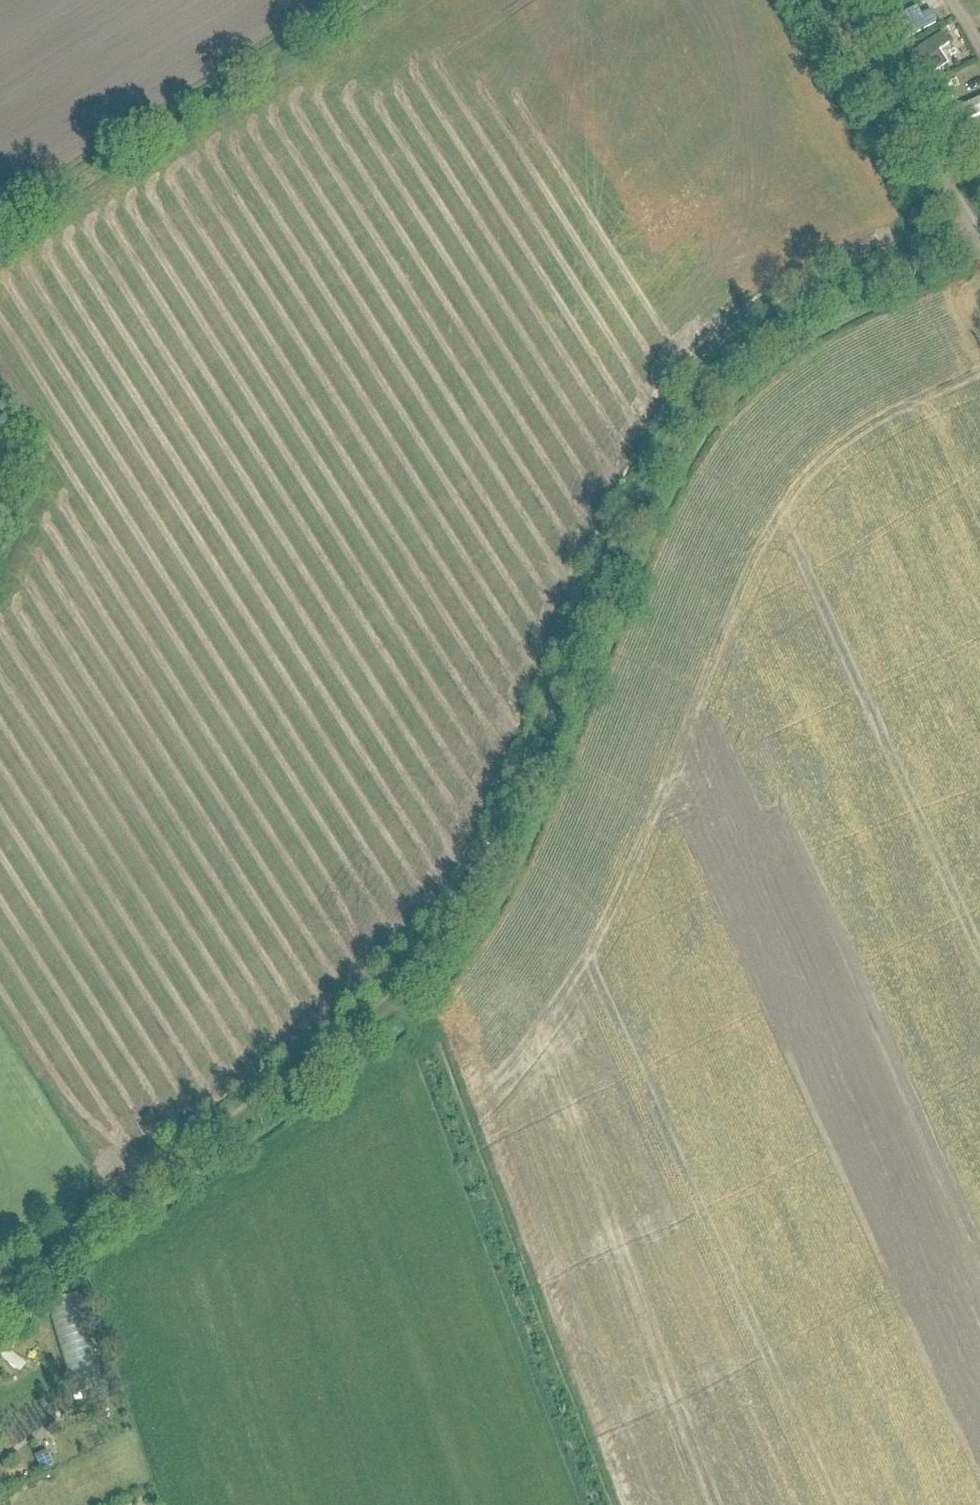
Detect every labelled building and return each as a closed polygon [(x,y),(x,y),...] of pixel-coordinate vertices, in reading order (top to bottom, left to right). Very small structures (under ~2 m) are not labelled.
[(97,1291),(68,1299),(94,1388),(123,1379),(97,1291)]
